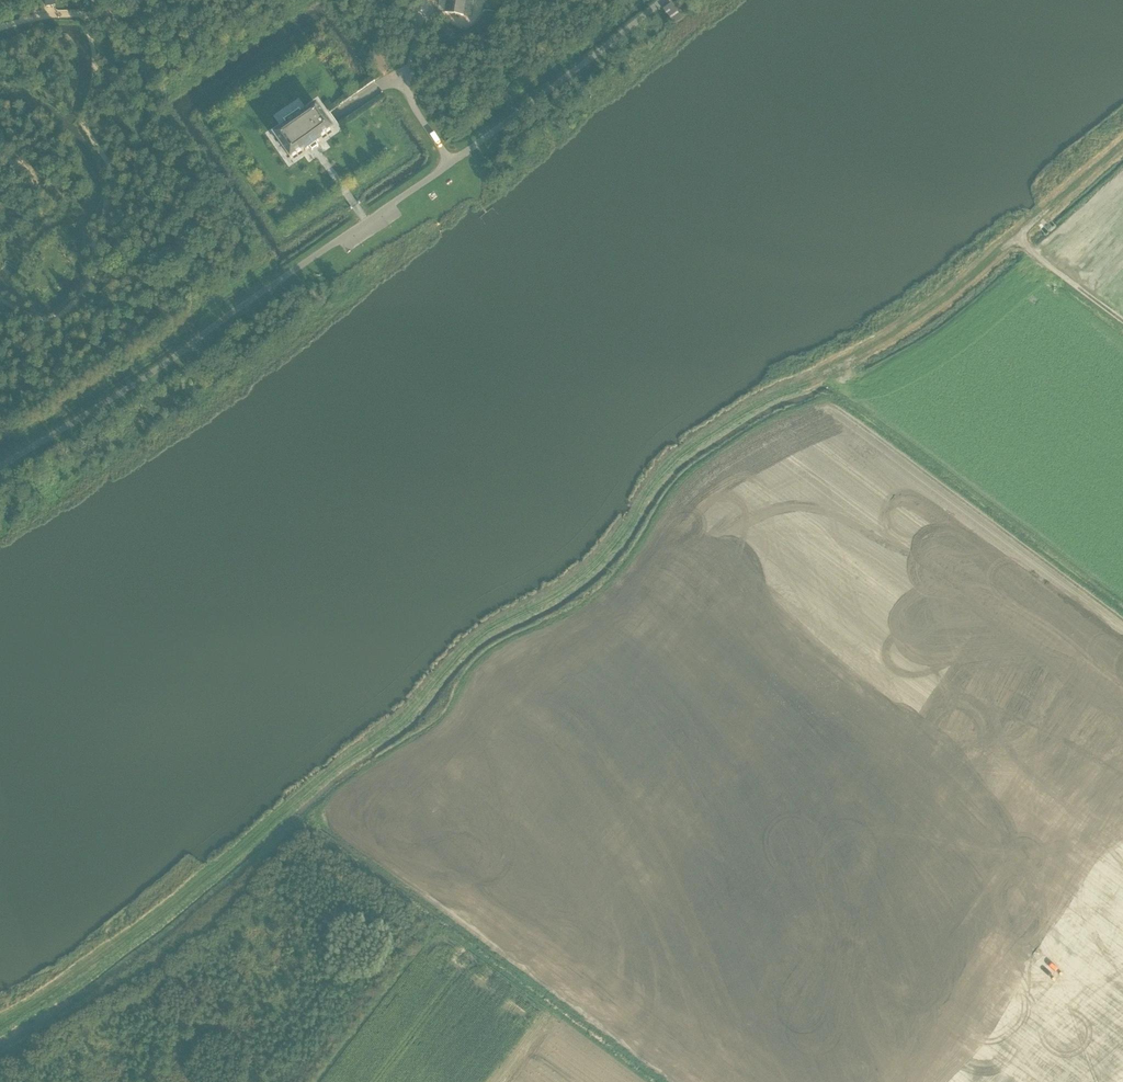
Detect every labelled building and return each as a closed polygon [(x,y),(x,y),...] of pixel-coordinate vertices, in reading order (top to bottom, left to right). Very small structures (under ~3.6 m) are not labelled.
[(446,13),(464,16),(467,0),(448,0),(446,13)] [(317,103),(273,134),(291,159),(304,150),(306,152),(323,140),(322,138),(335,129),(317,103)] [(312,175),(330,163),(327,158),(309,170),(312,175)]
